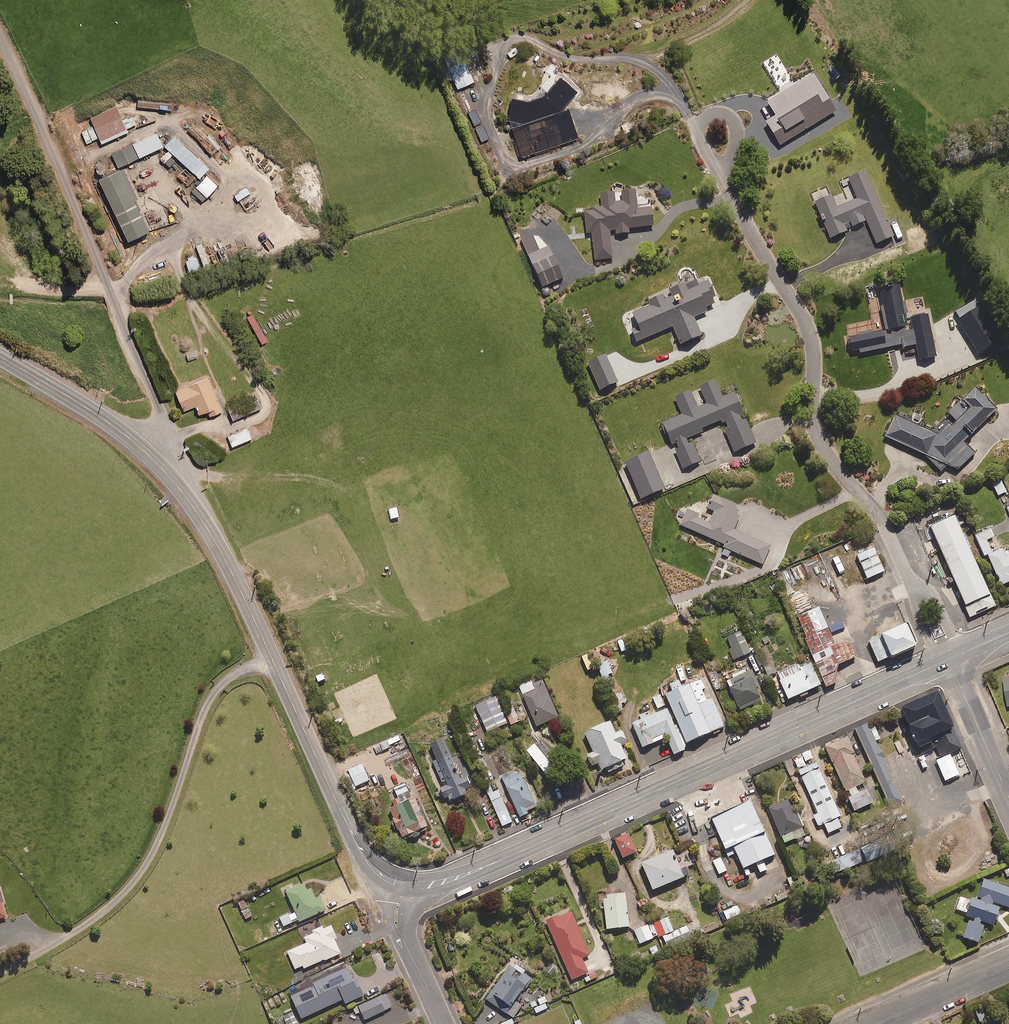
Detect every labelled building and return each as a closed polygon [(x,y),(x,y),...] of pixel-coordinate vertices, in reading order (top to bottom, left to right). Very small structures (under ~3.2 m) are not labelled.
[(469,71),(470,71),(464,60),(443,70),(449,81),(452,79),(457,89),(473,82),(469,71)] [(835,113),(813,76),(767,104),(775,118),(765,124),(779,147),(835,113)] [(138,101),(138,107),(172,111),(173,104),(138,101)] [(129,126),(118,103),(93,115),(104,138),(129,126)] [(167,141),(160,126),(117,147),(124,161),(167,141)] [(93,128),(87,131),(92,141),(98,138),(93,128)] [(92,141),(87,131),(87,130),(81,132),(87,144),(92,141)] [(215,163),(180,131),(170,142),(205,174),(215,163)] [(151,224),(121,162),(100,173),(129,234),(151,224)] [(895,245),(865,172),(848,180),(856,200),(836,209),(831,197),(815,204),(830,240),(847,233),(846,231),(866,223),(878,252),(895,245)] [(218,186),(207,176),(192,191),(203,202),(218,186)] [(251,193),(247,188),(235,196),(238,201),(251,193)] [(594,212),(583,214),(586,232),(593,231),(597,261),(612,259),(608,232),(618,231),(617,227),(627,226),(628,229),(655,225),(653,208),(636,210),(635,198),(624,200),(624,203),(616,204),(615,201),(593,204),(594,212)] [(575,227),(561,232),(563,238),(577,234),(575,227)] [(202,243),(196,245),(205,268),(211,266),(202,243)] [(201,269),(197,256),(194,257),(194,255),(187,257),(188,259),(186,260),(190,272),(201,269)] [(711,301),(714,300),(707,283),(698,287),(695,282),(669,293),(672,298),(664,301),(663,298),(648,304),(650,307),(631,315),(637,330),(630,332),(635,344),(672,329),(680,347),(701,339),(693,319),(707,313),(705,309),(713,306),(711,301)] [(905,321),(898,288),(867,294),(873,322),(846,327),(851,353),(859,352),(859,355),(903,347),(904,349),(916,347),(919,363),(936,360),(927,317),(905,321)] [(1001,343),(980,309),(958,323),(978,357),(1001,343)] [(268,341),(253,314),(247,317),(262,344),(268,341)] [(588,338),(581,327),(573,332),(580,343),(588,338)] [(198,358),(195,350),(186,353),(189,361),(198,358)] [(617,386),(605,357),(588,364),(600,393),(617,386)] [(223,411),(208,377),(176,391),(184,411),(196,406),(199,415),(208,411),(210,416),(223,411)] [(739,406),(741,405),(737,396),(735,397),(734,394),(722,399),(715,382),(700,389),(707,405),(697,409),(690,393),(675,399),(682,416),(662,425),(671,446),(676,444),(679,450),(675,451),(684,471),(700,464),(692,444),(688,445),(686,440),(702,433),(701,431),(720,423),(721,423),(734,455),(756,446),(739,406)] [(947,468),(957,472),(974,456),(964,445),(996,413),(974,392),(964,402),(972,411),(953,429),(950,425),(938,437),(896,418),(886,439),(927,459),(940,474),(947,468)] [(230,412),(234,420),(261,409),(257,400),(230,412)] [(252,438),(247,428),(228,437),(233,447),(252,438)] [(664,492),(648,455),(625,465),(641,502),(664,492)] [(1005,491),(998,476),(990,480),(997,495),(1005,491)] [(735,507),(712,497),(707,510),(714,513),(709,525),(697,519),(698,517),(687,512),(680,527),(724,546),(721,555),(727,558),(730,552),(762,566),(770,547),(734,531),(739,519),(735,507)] [(997,601),(959,513),(933,524),(970,612),(997,601)] [(973,535),(983,556),(986,555),(999,584),(1008,580),(1008,553),(1004,555),(1001,548),(991,552),(986,539),(992,537),(988,528),(973,535)] [(888,566),(877,540),(859,548),(870,573),(888,566)] [(836,643),(820,605),(797,615),(827,686),(838,681),(837,677),(838,667),(839,662),(856,655),(851,641),(840,641),(836,643)] [(918,639),(909,619),(868,638),(878,661),(916,644),(918,639)] [(751,650),(741,629),(726,636),(732,647),(729,649),(733,659),(751,650)] [(756,649),(767,675),(777,671),(765,644),(756,649)] [(807,688),(820,683),(810,659),(777,673),(787,697),(796,693),(798,698),(810,693),(807,688)] [(612,672),(608,660),(599,662),(603,674),(612,672)] [(731,684),(729,686),(739,708),(761,698),(755,685),(759,684),(752,668),(729,678),(731,684)] [(721,686),(713,670),(707,673),(715,689),(721,686)] [(558,715),(542,678),(532,682),(535,688),(522,693),(536,725),(558,715)] [(665,695),(685,744),(723,729),(712,700),(706,702),(702,691),(704,690),(700,680),(681,688),(678,680),(668,684),(671,692),(665,695)] [(962,747),(938,690),(902,705),(922,752),(937,746),(941,756),(962,747)] [(610,696),(617,711),(623,708),(621,704),(626,701),(621,691),(610,696)] [(652,697),(657,709),(665,705),(659,694),(652,697)] [(506,722),(494,695),(474,704),(487,731),(506,722)] [(519,719),(511,701),(501,705),(510,723),(519,719)] [(686,748),(677,726),(674,727),(667,710),(632,724),(642,749),(667,739),(673,756),(685,751),(684,749),(686,748)] [(587,726),(588,727),(583,729),(593,751),(586,753),(591,765),(597,762),(600,768),(605,766),(607,771),(624,764),(621,758),(626,756),(620,744),(627,741),(621,729),(615,732),(609,718),(605,720),(604,719),(587,726)] [(879,745),(868,722),(855,728),(890,806),(903,800),(884,757),(886,757),(880,745),(879,745)] [(376,753),(390,746),(389,745),(401,739),(398,734),(373,746),(376,753)] [(855,751),(848,734),(825,745),(846,790),(865,781),(864,778),(865,777),(854,752),(855,751)] [(911,736),(903,739),(906,747),(914,744),(911,736)] [(441,737),(430,742),(436,757),(432,759),(443,785),(440,786),(444,797),(447,796),(448,799),(452,797),(453,800),(467,794),(464,788),(470,786),(466,776),(460,779),(441,737)] [(842,815),(817,760),(798,769),(818,812),(813,814),(818,826),(824,823),(829,832),(842,826),(838,816),(842,815)] [(369,779),(361,763),(347,769),(355,785),(369,779)] [(517,776),(514,770),(501,776),(519,815),(527,812),(526,809),(536,805),(521,773),(517,776)] [(419,828),(427,825),(414,796),(411,798),(404,782),(393,787),(397,796),(391,799),(393,804),(388,806),(401,835),(403,834),(403,835),(409,832),(411,837),(421,832),(419,828)] [(512,821),(497,788),(488,793),(502,825),(512,821)] [(805,833),(802,826),(805,824),(798,809),(795,810),(790,797),(768,806),(784,842),(805,833)] [(776,854),(751,798),(710,815),(731,861),(739,857),(744,867),(776,854)] [(636,850),(627,832),(614,838),(622,856),(636,850)] [(878,855),(873,842),(862,846),(866,859),(878,855)] [(860,861),(856,850),(828,861),(832,873),(860,861)] [(685,867),(680,869),(673,852),(641,865),(652,891),(689,876),(685,867)] [(721,856),(712,860),(718,874),(727,870),(721,856)] [(983,878),(976,898),(971,896),(969,901),(959,897),(955,910),(970,915),(963,936),(978,941),(985,921),(993,924),(1001,903),(1008,906),(1008,887),(983,878)] [(306,889),(303,882),(285,890),(294,911),(280,917),(287,935),(296,932),(292,923),(325,909),(320,896),(315,898),(311,887),(306,889)] [(629,925),(625,891),(597,894),(599,908),(604,908),(606,927),(629,925)] [(251,915),(243,899),(237,901),(245,918),(251,915)] [(741,916),(736,905),(723,910),(728,921),(741,916)] [(557,914),(545,919),(571,979),(588,972),(581,957),(589,954),(571,910),(558,916),(557,914)] [(673,929),(667,915),(656,920),(665,941),(690,931),(687,923),(673,929)] [(657,935),(652,922),(634,929),(639,942),(657,935)] [(287,950),(294,969),(302,966),(302,967),(340,953),(334,937),(336,937),(331,924),(317,929),(317,931),(304,936),(306,942),(287,950)] [(361,995),(345,962),(324,972),(323,969),(301,980),(303,983),(288,990),(301,1017),(343,998),(345,1002),(361,995)] [(513,966),(509,963),(485,998),(513,1016),(521,1003),(518,1001),(524,993),(522,992),(525,987),(527,988),(533,979),(522,972),(524,969),(515,963),(513,966)] [(594,971),(583,976),(586,982),(597,977),(594,971)] [(540,1005),(547,1001),(546,999),(551,996),(549,990),(543,993),(544,996),(537,999),(540,1005)] [(355,1014),(360,1011),(364,1019),(391,1006),(384,993),(353,1008),(355,1014)] [(282,1013),(287,1023),(299,1023),(292,1009),(282,1013)]
